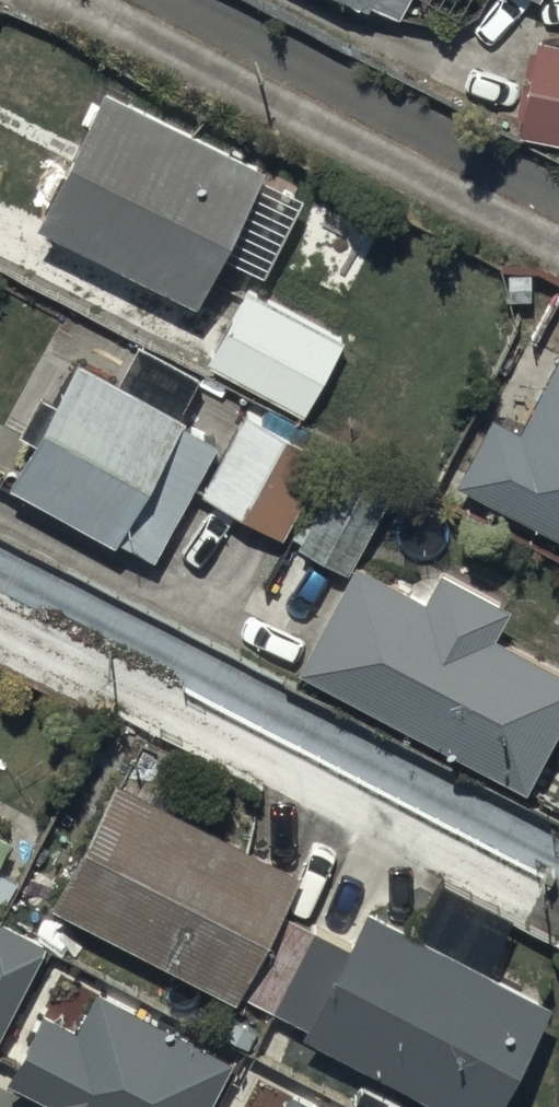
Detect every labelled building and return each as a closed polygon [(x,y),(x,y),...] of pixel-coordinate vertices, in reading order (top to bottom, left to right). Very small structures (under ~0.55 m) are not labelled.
[(535,26),(515,123),(558,132),(558,31),(535,26)] [(261,153),(99,72),(30,208),(193,289),(261,153)] [(342,334),(244,284),(207,357),(304,406),(342,334)] [(462,470),(558,522),(558,340),(515,421),(494,410),(462,470)] [(219,423),(78,348),(11,471),(153,547),(219,423)] [(319,444),(243,404),(200,486),(276,526),(319,444)] [(337,453),(294,533),(343,559),(386,479),(337,453)] [(353,548),(295,656),(523,777),(558,710),(558,657),(491,621),(506,593),(438,557),(423,585),(353,548)] [(299,865),(113,770),(50,892),(236,987),(299,865)] [(0,825),(0,849),(9,829),(0,825)] [(368,900),(304,1025),(467,1106),(489,1106),(548,991),(368,900)] [(337,933),(285,908),(245,989),(296,1014),(337,933)] [(42,937),(0,916),(0,1018),(42,937)] [(233,1050),(94,977),(73,1016),(41,999),(4,1071),(48,1093),(43,1102),(52,1106),(203,1106),(233,1050)] [(290,1087),(280,1106),(330,1106),(290,1087)]
